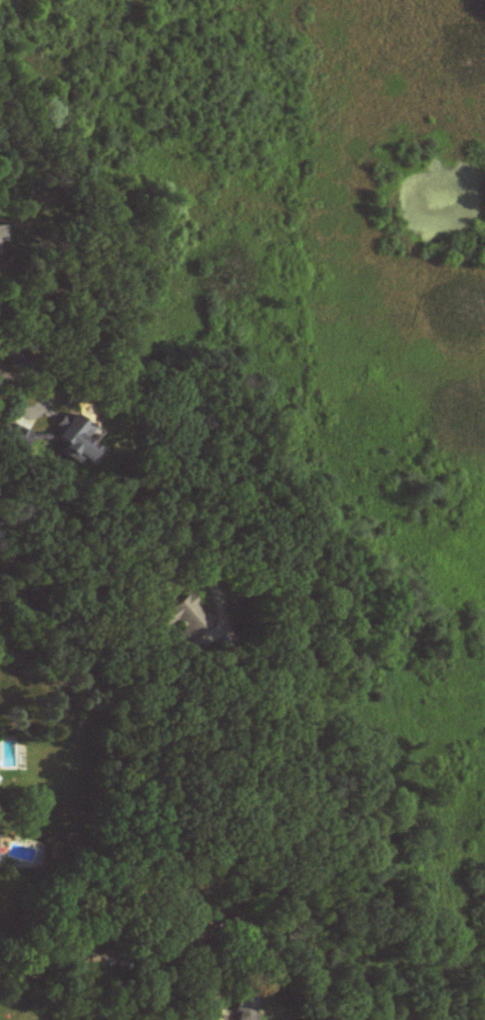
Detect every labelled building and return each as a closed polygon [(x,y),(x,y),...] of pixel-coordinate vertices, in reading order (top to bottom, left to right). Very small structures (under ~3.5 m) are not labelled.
[(80,468),(91,451),(80,444),(89,431),(63,414),(52,430),(54,432),(46,445),(80,468)] [(22,457),(31,436),(0,422),(0,447),(22,457)] [(191,596),(158,617),(166,630),(175,624),(181,633),(174,637),(179,647),(211,628),(191,596)]
